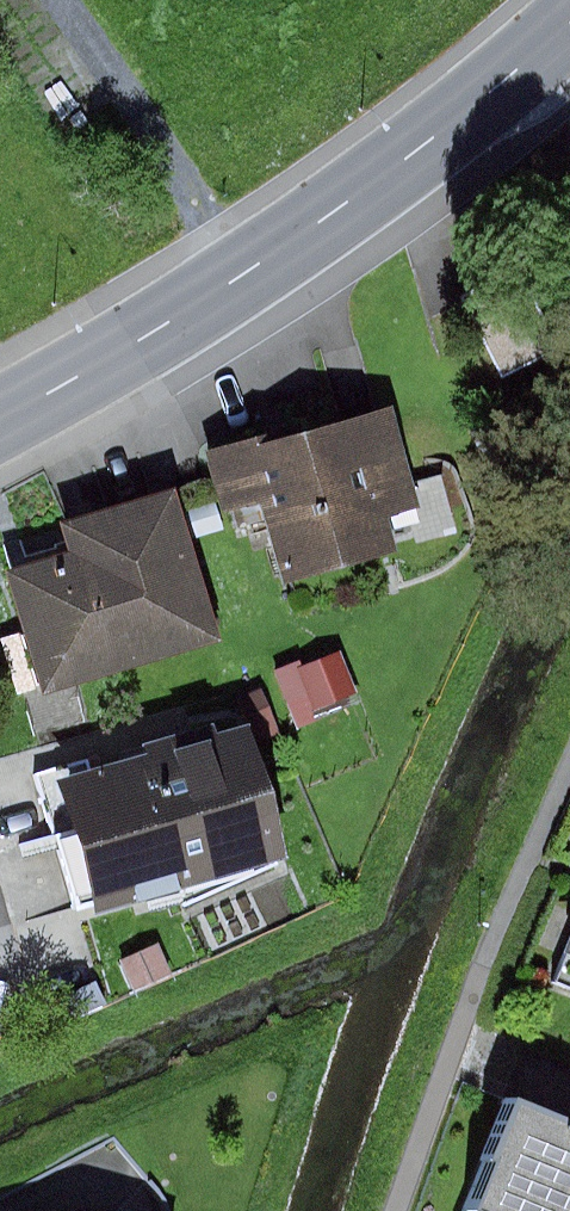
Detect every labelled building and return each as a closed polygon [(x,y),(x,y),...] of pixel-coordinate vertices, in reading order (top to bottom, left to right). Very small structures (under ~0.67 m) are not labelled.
[(249,450),(211,461),(225,509),(269,496),(294,582),(407,549),(372,427),(253,462),(249,450)] [(69,564),(11,580),(41,688),(206,642),(169,507),(62,537),(69,564)] [(295,670),(271,682),(289,718),(306,710),(313,723),(353,704),(334,664),(300,680),(295,670)] [(236,734),(39,790),(71,904),(94,890),(99,909),(173,890),(185,914),(249,883),(244,865),(271,857),(236,734)] [(557,943),(569,948),(569,910),(557,943)] [(499,1094),(451,1210),(569,1210),(569,1123),(499,1094)]
